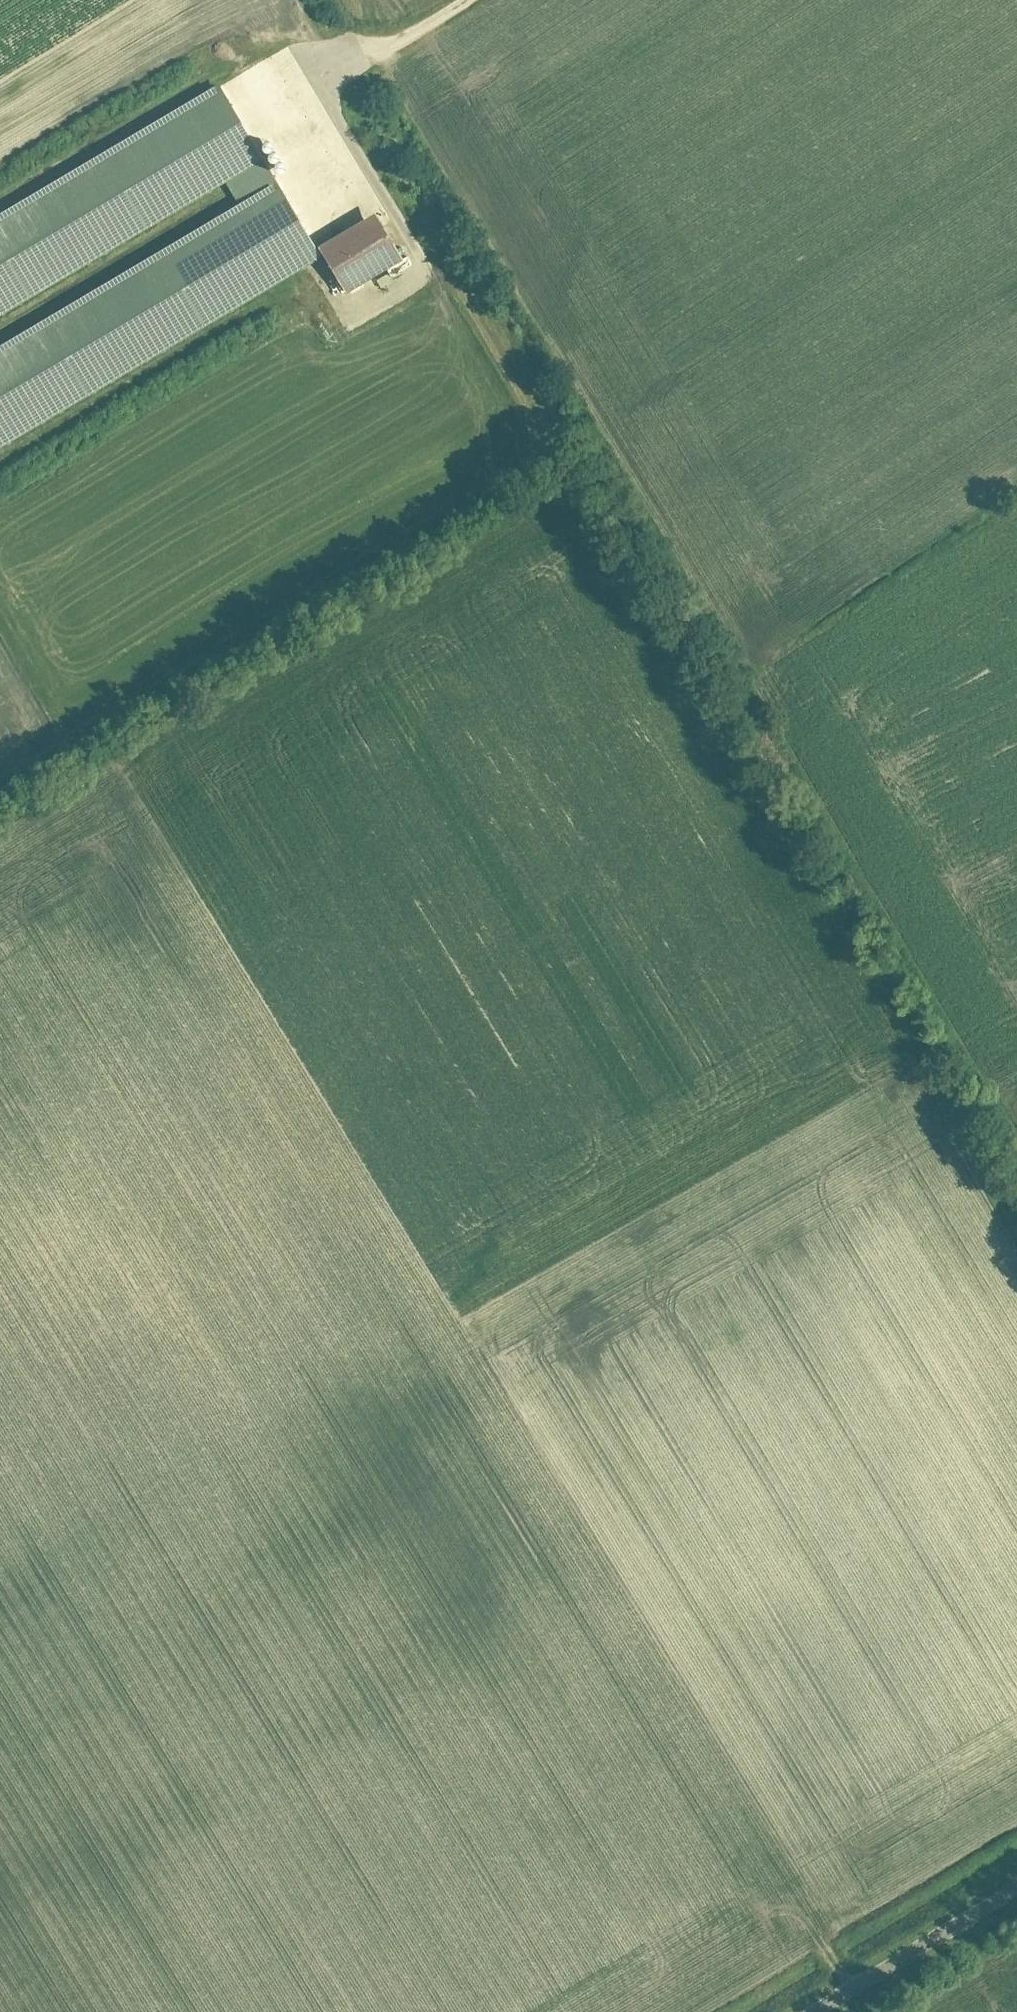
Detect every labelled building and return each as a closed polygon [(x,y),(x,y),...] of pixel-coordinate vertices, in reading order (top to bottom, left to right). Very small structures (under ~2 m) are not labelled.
[(0,226),(0,325),(242,182),(256,206),(0,358),(0,457),(337,258),(236,87),(0,226)]
